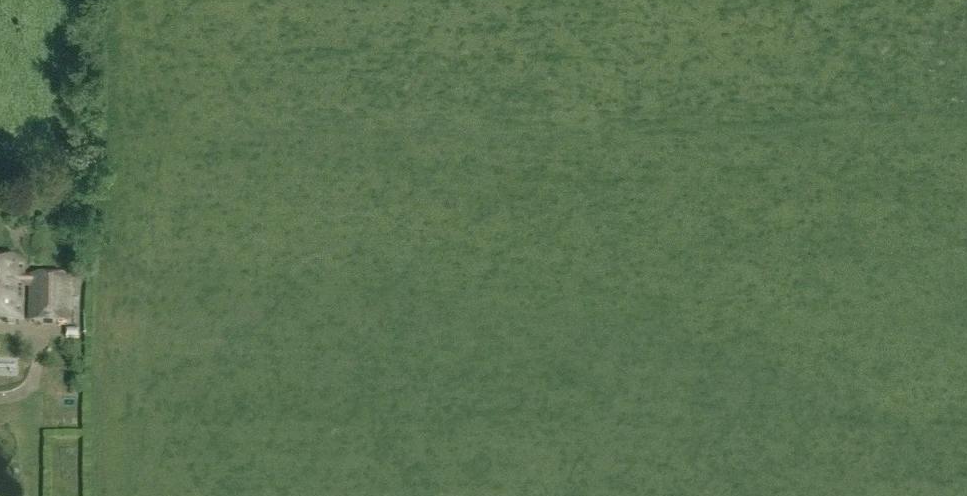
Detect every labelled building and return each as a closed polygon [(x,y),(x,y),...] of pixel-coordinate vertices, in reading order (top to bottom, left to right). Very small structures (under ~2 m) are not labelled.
[(0,262),(0,321),(21,322),(23,287),(31,287),(29,324),(69,325),(71,281),(23,279),(24,263),(0,262)]
